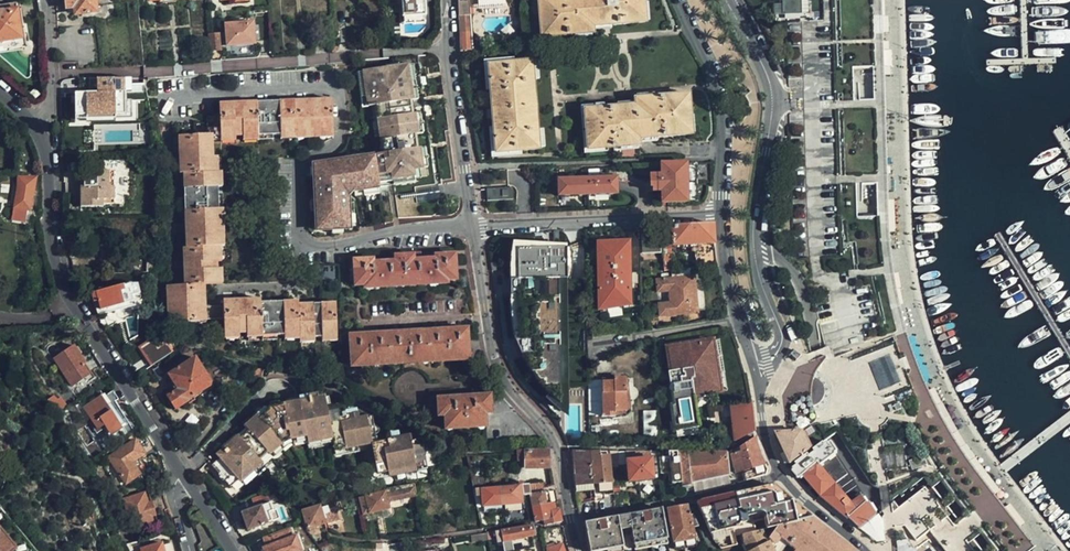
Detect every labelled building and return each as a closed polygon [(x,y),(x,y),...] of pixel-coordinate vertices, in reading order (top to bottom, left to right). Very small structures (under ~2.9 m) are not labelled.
[(24,49),(26,52),(28,52),(30,51),(31,50),(31,47),(29,46),(27,46),(19,0),(18,0),(14,1),(4,3),(0,3),(0,52),(24,49)] [(97,13),(95,0),(67,0),(69,10),(74,9),(75,16),(97,13)] [(404,23),(412,22),(412,17),(424,16),(423,0),(402,0),(404,23)] [(460,16),(470,15),(469,0),(459,0),(460,16)] [(541,37),(593,33),(592,26),(644,22),(643,0),(539,0),(541,37)] [(919,386),(909,362),(900,337),(894,312),(887,284),(883,250),(881,216),(858,218),(856,184),(880,183),(879,172),(878,108),(877,100),(855,101),(854,67),(876,66),(874,0),(783,0),(784,22),(788,22),(801,22),(803,88),(804,121),(808,238),(809,247),(810,260),(815,286),(819,310),(824,336),(829,352),(832,359),(835,358),(838,364),(855,410),(913,389),(916,396),(900,403),(901,404),(893,408),(900,421),(907,418),(912,428),(932,462),(937,468),(939,471),(941,474),(970,512),(972,514),(980,525),(988,536),(1000,550),(1028,550),(954,452),(934,418),(922,393),(919,386)] [(470,15),(460,16),(461,33),(470,32),(470,15)] [(225,24),(243,23),(242,16),(224,18),(225,24)] [(424,24),(424,16),(412,17),(413,25),(424,24)] [(227,47),(257,45),(255,22),(243,23),(225,24),(226,34),(227,47)] [(461,33),(462,51),(471,51),(470,32),(461,33)] [(208,35),(210,54),(221,53),(220,34),(208,35)] [(435,184),(417,56),(406,57),(407,64),(356,71),(362,107),(375,105),(380,133),(373,133),(385,223),(392,222),(392,217),(429,216),(429,215),(435,214),(438,208),(437,199),(416,202),(413,187),(435,184)] [(538,149),(537,129),(531,130),(527,81),(532,80),(531,62),(488,65),(495,153),(538,149)] [(146,93),(146,82),(132,83),(132,79),(88,79),(88,93),(61,93),(62,124),(129,123),(129,116),(133,116),(133,101),(129,101),(129,95),(146,93)] [(531,130),(537,129),(532,80),(527,81),(531,130)] [(585,110),(589,150),(639,145),(639,139),(692,135),(688,95),(635,100),(636,106),(585,110)] [(185,174),(187,249),(184,249),(186,286),(168,286),(169,324),(208,322),(207,320),(225,319),(226,335),(240,334),(247,334),(263,333),(263,336),(278,336),(285,336),(301,335),(301,338),(315,337),(321,337),(337,336),(336,304),(299,305),(299,302),(261,304),(261,300),(224,301),(225,307),(207,308),(206,285),(220,285),(219,270),(219,263),(218,248),(222,247),(221,228),(220,209),(220,196),(219,187),(219,172),(215,173),(215,158),(214,136),(222,135),(222,138),(236,137),(243,137),(258,137),(273,136),(281,136),(296,135),(333,134),(332,99),(220,104),(221,117),(208,118),(209,135),(180,137),(181,175),(185,174)] [(84,145),(94,144),(94,133),(83,134),(84,145)] [(385,223),(373,133),(349,136),(346,145),(339,153),(331,155),(331,161),(314,164),(306,171),(309,229),(317,236),(338,235),(338,232),(357,231),(358,228),(385,223)] [(686,164),(660,165),(660,175),(648,176),(649,189),(652,189),(652,192),(661,192),(661,203),(687,202),(687,183),(686,164)] [(697,164),(686,164),(687,183),(697,183),(697,164)] [(81,171),(81,206),(102,206),(102,199),(115,199),(114,186),(110,186),(109,170),(81,171)] [(20,178),(16,208),(26,210),(31,211),(35,180),(20,178)] [(616,179),(559,181),(559,196),(616,194),(616,179)] [(697,183),(687,183),(687,202),(697,201),(697,183)] [(487,188),(487,200),(513,199),(512,189),(502,190),(502,188),(487,188)] [(26,210),(16,208),(14,219),(24,220),(26,210)] [(73,226),(66,222),(66,234),(70,257),(77,256),(75,242),(73,226)] [(714,248),(713,225),(663,228),(664,250),(673,249),(673,246),(688,245),(694,254),(696,268),(716,266),(714,248)] [(642,234),(644,252),(661,250),(659,232),(642,234)] [(630,272),(629,243),(597,245),(601,307),(632,305),(631,289),(630,272)] [(569,280),(569,250),(517,250),(517,282),(510,282),(510,299),(518,299),(518,344),(515,344),(519,356),(530,373),(542,387),(561,406),(561,280),(569,280)] [(422,252),(409,252),(409,256),(414,255),(415,260),(423,260),(422,252)] [(414,255),(409,256),(396,257),(396,262),(374,263),(374,261),(355,262),(356,287),(365,286),(366,290),(447,284),(447,281),(457,281),(455,255),(436,256),(435,259),(423,260),(415,260),(414,255)] [(674,257),(665,258),(666,271),(671,271),(675,270),(674,257)] [(137,265),(137,273),(155,273),(156,264),(137,265)] [(697,313),(693,268),(675,270),(671,271),(672,280),(667,280),(662,281),(657,281),(658,292),(670,292),(671,304),(660,305),(660,316),(697,313)] [(642,272),(630,272),(631,289),(643,288),(642,272)] [(98,312),(135,301),(141,297),(138,285),(131,284),(93,294),(98,312)] [(723,300),(721,290),(707,291),(708,302),(723,300)] [(123,305),(101,311),(102,315),(124,309),(123,305)] [(468,329),(452,330),(452,334),(445,335),(445,331),(413,333),(413,336),(407,337),(406,333),(375,336),(375,339),(367,339),(367,336),(351,337),(353,364),(364,363),(364,368),(459,361),(459,358),(469,357),(468,329)] [(737,390),(729,340),(669,350),(673,373),(677,373),(678,380),(671,381),(672,387),(671,389),(671,391),(672,394),(675,414),(673,414),(676,434),(702,430),(696,397),(737,390)] [(141,349),(153,367),(173,354),(167,345),(162,348),(160,345),(158,347),(156,343),(154,344),(151,342),(141,349)] [(92,373),(74,347),(55,360),(73,386),(92,373)] [(801,357),(796,352),(792,356),(797,361),(801,357)] [(102,364),(98,357),(94,360),(99,366),(102,364)] [(820,419),(821,422),(855,410),(838,364),(835,358),(832,359),(827,361),(818,373),(814,390),(820,419)] [(179,390),(168,397),(171,401),(169,402),(173,408),(175,406),(177,410),(190,402),(189,401),(194,397),(210,387),(211,383),(196,359),(180,369),(189,384),(179,390)] [(180,369),(170,376),(179,390),(189,384),(180,369)] [(254,378),(264,380),(265,371),(255,369),(254,378)] [(673,373),(670,374),(671,381),(678,380),(677,373),(673,373)] [(613,383),(603,383),(604,418),(617,418),(616,413),(626,412),(625,380),(613,380),(613,383)] [(589,403),(587,386),(568,388),(570,405),(589,403)] [(119,400),(113,391),(86,409),(100,429),(106,425),(112,433),(124,425),(117,415),(117,409),(115,406),(112,404),(119,400)] [(373,444),(379,443),(374,417),(360,420),(359,416),(346,418),(344,410),(328,414),(325,398),(318,399),(318,396),(311,397),(312,401),(313,404),(302,407),(301,403),(268,410),(268,415),(261,421),(260,419),(254,424),(247,429),(250,433),(241,439),(240,436),(232,443),(234,446),(226,452),(223,450),(217,454),(220,458),(212,465),(218,472),(219,476),(221,480),(225,481),(230,488),(231,487),(239,480),(241,482),(263,465),(260,462),(269,455),(270,456),(271,455),(287,443),(292,442),(307,438),(308,443),(310,445),(334,439),(335,445),(337,452),(373,444)] [(453,429),(479,427),(479,424),(486,423),(485,414),(492,413),(491,396),(469,397),(469,402),(462,402),(461,398),(438,399),(440,416),(444,416),(445,425),(453,425),(453,429)] [(731,405),(735,440),(754,432),(750,403),(731,405)] [(581,431),(583,414),(571,413),(569,430),(581,431)] [(247,429),(254,424),(251,420),(244,426),(247,429)] [(592,440),(600,440),(600,426),(592,426),(592,440)] [(156,448),(146,434),(110,458),(127,483),(141,474),(136,466),(133,462),(136,460),(156,448)] [(374,449),(380,474),(429,463),(425,445),(422,445),(421,442),(417,440),(413,440),(412,435),(401,437),(401,439),(379,443),(373,444),(374,449)] [(791,465),(808,452),(800,437),(777,438),(791,465)] [(311,450),(335,445),(334,439),(310,445),(311,450)] [(760,456),(755,439),(741,448),(742,452),(732,455),(737,473),(744,471),(746,480),(765,475),(767,471),(760,456)] [(271,455),(274,459),(293,446),(292,442),(287,443),(271,455)] [(234,446),(232,443),(223,450),(226,452),(234,446)] [(339,457),(374,449),(373,444),(337,452),(339,457)] [(865,526),(877,517),(828,446),(795,469),(802,479),(804,478),(823,500),(848,521),(851,519),(861,529),(865,526)] [(526,469),(549,469),(549,452),(519,453),(519,461),(526,461),(526,469)] [(594,484),(591,452),(574,453),(577,486),(594,484)] [(614,494),(611,468),(610,452),(592,454),(594,484),(595,492),(596,496),(610,495),(614,494)] [(619,468),(617,452),(610,452),(611,468),(619,468)] [(646,452),(626,452),(629,482),(654,479),(652,457),(647,458),(646,452)] [(652,457),(654,479),(660,479),(657,452),(646,452),(647,458),(652,457)] [(728,476),(726,453),(678,452),(678,456),(681,474),(682,483),(682,488),(691,486),(691,484),(728,476)] [(239,480),(231,487),(234,490),(242,484),(243,485),(265,468),(264,467),(274,459),(271,455),(270,456),(269,455),(260,462),(263,465),(241,482),(239,480)] [(671,484),(675,484),(682,483),(681,474),(678,456),(660,458),(662,475),(670,474),(671,484)] [(429,463),(380,474),(381,477),(430,467),(429,463)] [(417,492),(415,484),(389,490),(390,492),(366,498),(368,503),(361,505),(364,517),(390,510),(387,499),(417,492)] [(577,486),(577,493),(595,492),(594,484),(577,486)] [(523,497),(532,495),(531,493),(538,491),(537,485),(504,488),(505,505),(524,504),(523,497)] [(811,518),(772,486),(696,502),(714,540),(722,549),(726,548),(738,545),(736,536),(741,535),(755,531),(752,523),(765,520),(767,529),(811,518)] [(973,548),(965,537),(959,529),(950,518),(949,516),(927,486),(899,508),(895,502),(877,517),(865,526),(884,550),(917,550),(912,545),(913,544),(903,532),(896,532),(895,528),(904,526),(916,542),(930,531),(939,543),(945,550),(976,550),(973,548)] [(152,503),(164,500),(164,488),(149,493),(152,502),(152,503)] [(504,488),(475,490),(478,504),(483,503),(483,506),(505,505),(504,488)] [(532,495),(534,506),(553,502),(550,491),(532,495)] [(156,516),(152,503),(152,502),(148,503),(145,494),(126,500),(130,515),(134,514),(138,529),(143,529),(144,531),(155,528),(152,517),(156,516)] [(267,494),(240,503),(242,510),(238,511),(241,520),(244,520),(248,531),(280,520),(277,511),(273,513),(267,494)] [(337,502),(303,512),(305,518),(307,524),(308,529),(326,523),(325,519),(340,515),(339,512),(338,507),(337,502)] [(546,525),(563,522),(561,510),(557,511),(555,504),(553,502),(534,506),(537,522),(545,520),(546,525)] [(689,507),(687,504),(667,508),(675,550),(697,547),(691,517),(690,517),(689,507)] [(972,514),(966,506),(950,518),(959,529),(960,528),(962,522),(966,520),(970,520),(973,518),(972,514)] [(623,547),(620,530),(631,528),(635,544),(667,539),(661,509),(584,524),(589,550),(602,550),(623,547)] [(326,523),(327,525),(342,521),(340,515),(325,519),(326,523)] [(811,518),(767,529),(762,530),(773,550),(782,550),(787,545),(795,550),(851,550),(811,518)] [(973,548),(988,536),(980,525),(976,528),(975,532),(972,535),(967,535),(965,537),(973,548)] [(534,527),(488,533),(489,540),(497,539),(497,536),(498,543),(500,546),(501,547),(504,546),(505,550),(536,550),(533,537),(535,536),(534,527)] [(271,550),(301,550),(293,529),(264,540),(267,548),(270,547),(271,550)] [(749,543),(753,550),(750,550),(773,550),(762,530),(755,531),(741,535),(743,544),(749,543)] [(1,531),(0,531),(0,550),(16,550),(1,531)] [(488,533),(471,535),(472,542),(489,540),(488,533)] [(636,550),(668,544),(667,539),(635,544),(636,550)] [(161,543),(152,546),(151,541),(138,544),(139,550),(141,550),(142,550),(163,550),(161,543)] [(747,550),(750,550),(753,550),(749,543),(743,544),(747,550)]
